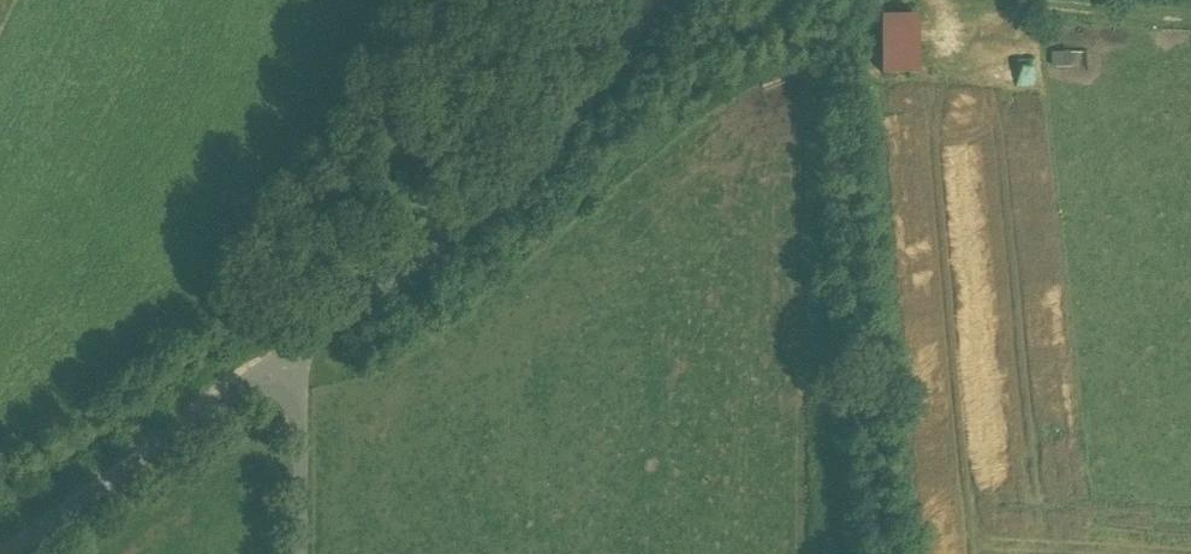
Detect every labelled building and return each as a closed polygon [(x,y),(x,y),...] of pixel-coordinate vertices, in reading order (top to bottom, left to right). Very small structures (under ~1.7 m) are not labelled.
[(925,74),(925,15),(885,15),(886,74),(925,74)]
